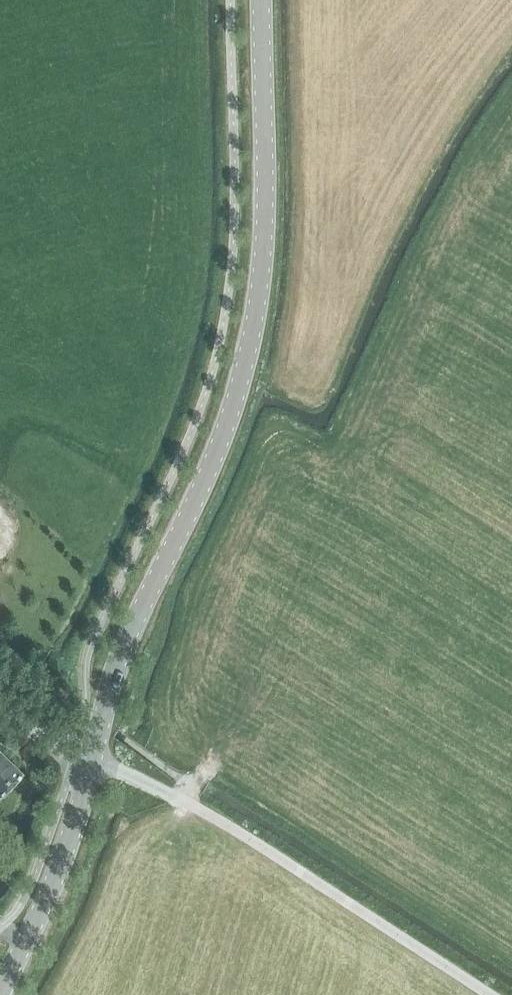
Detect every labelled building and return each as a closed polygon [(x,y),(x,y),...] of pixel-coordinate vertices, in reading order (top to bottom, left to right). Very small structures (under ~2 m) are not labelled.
[(22,772),(0,750),(0,794),(22,772)]
